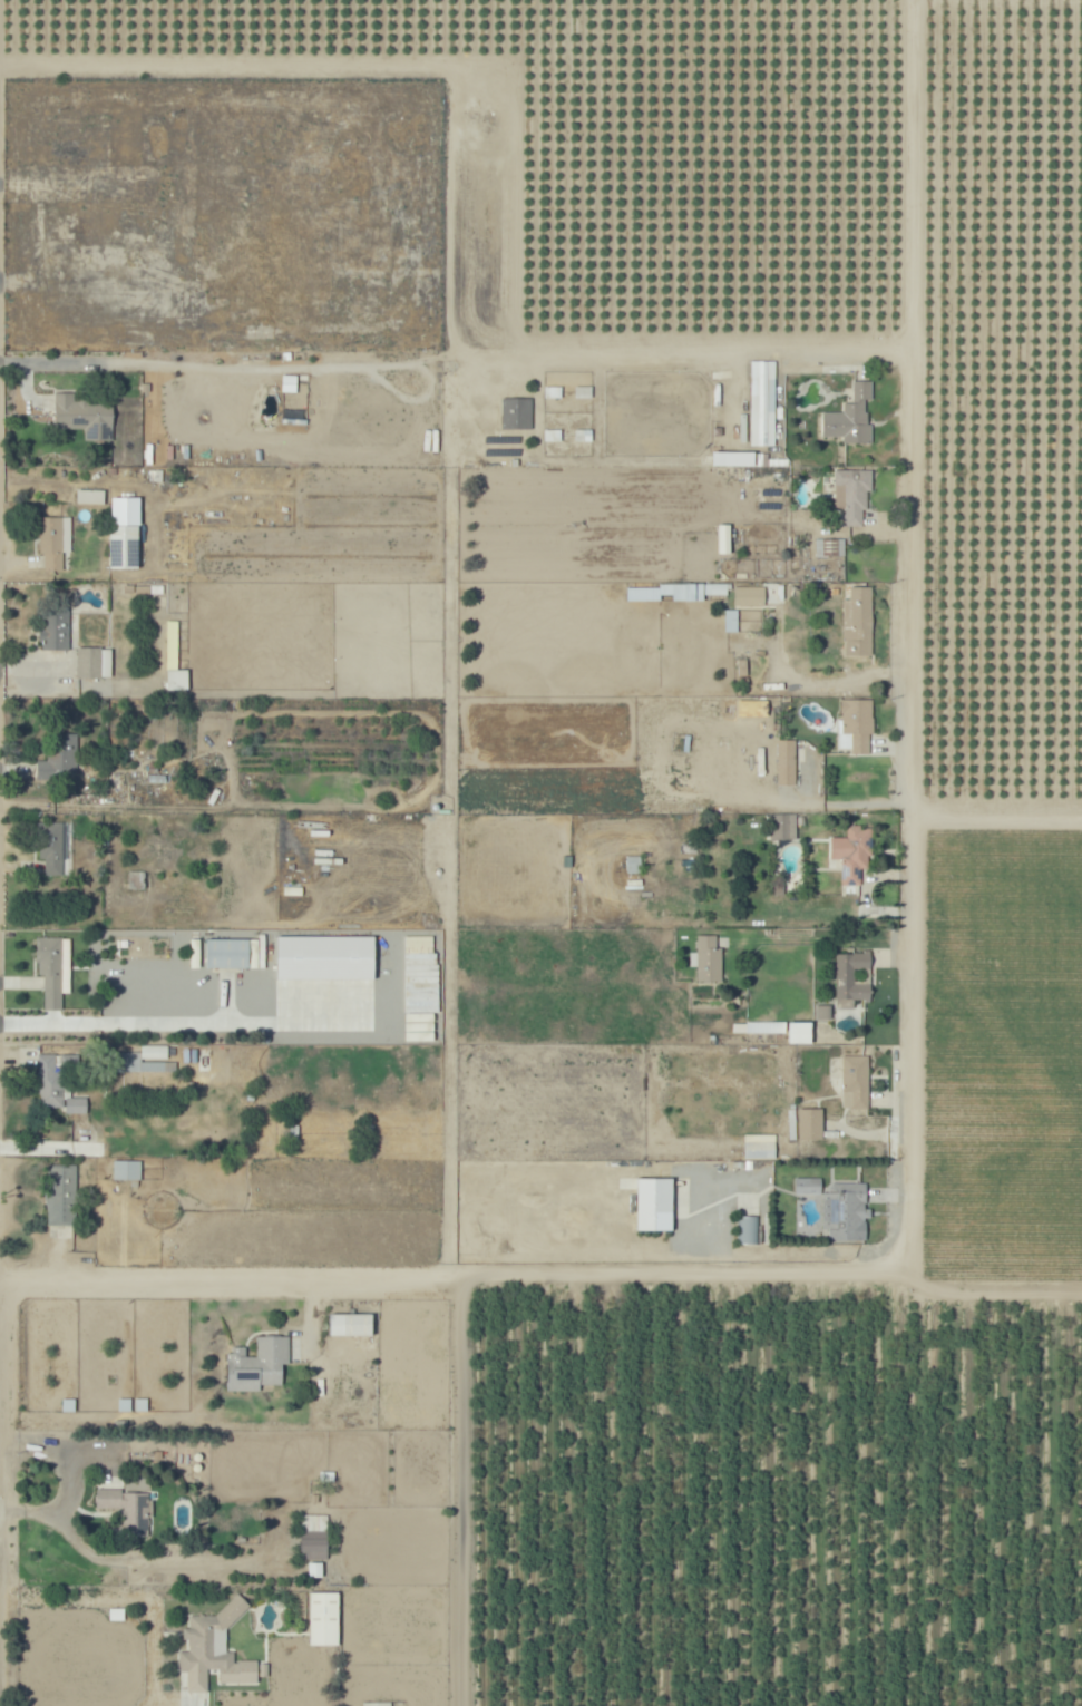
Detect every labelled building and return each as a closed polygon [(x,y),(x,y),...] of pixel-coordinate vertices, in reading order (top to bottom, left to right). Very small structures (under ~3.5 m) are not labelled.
[(114,179),(51,181),(51,152),(82,150),(82,124),(113,123),(114,159),(113,159),(114,179)] [(174,184),(159,184),(159,163),(174,163),(174,184)] [(79,245),(79,199),(121,198),(123,245),(79,245)] [(160,218),(138,218),(138,199),(160,198),(160,218)] [(749,445),(773,445),(773,361),(748,361),(749,445)] [(294,375),(280,375),(280,392),(294,392),(294,375)] [(867,402),(867,411),(870,411),(870,425),(874,425),(874,443),(847,443),(847,425),(847,412),(847,402),(856,402),(856,399),(855,383),(855,380),(875,380),(875,399),(867,399),(867,402)] [(543,397),(559,398),(559,387),(543,387),(543,397)] [(573,398),(589,398),(589,387),(573,387),(573,398)] [(72,392),(72,401),(80,401),(80,400),(87,399),(87,401),(111,401),(113,440),(85,440),(85,429),(64,429),(56,429),(56,392),(72,392)] [(530,398),(500,397),(499,428),(530,429),(530,398)] [(542,441),(558,441),(558,430),(542,430),(542,441)] [(589,441),(589,430),(573,430),(573,441),(589,441)] [(770,443),(770,449),(791,449),(791,457),(758,457),(758,455),(758,443),(770,443)] [(751,466),(752,452),(709,451),(709,465),(751,466)] [(163,481),(150,481),(149,470),(163,470),(163,481)] [(868,490),(869,510),(864,510),(864,527),(845,527),(844,508),(836,508),(836,490),(836,471),(873,470),(874,490),(868,490)] [(787,496),(764,496),(764,488),(787,487),(787,496)] [(77,504),(77,490),(105,490),(105,503),(77,504)] [(71,517),(71,552),(64,552),(64,571),(46,572),(45,553),(41,553),(41,538),(37,538),(37,523),(40,523),(40,517),(71,517)] [(728,553),(727,524),(716,524),(717,554),(728,553)] [(138,568),(110,569),(109,526),(138,526),(138,568)] [(846,556),(817,557),(817,539),(846,539),(846,556)] [(778,554),(741,555),(741,546),(778,546),(778,554)] [(811,571),(792,572),(791,547),(811,547),(811,571)] [(704,601),(686,601),(686,595),(686,592),(686,584),(729,584),(729,595),(704,595),(704,601)] [(766,605),(735,606),(735,587),(766,587),(766,605)] [(873,644),(873,655),(847,655),(846,644),(845,601),(851,601),(851,587),(874,587),(874,601),(874,618),(874,644),(873,644)] [(69,610),(69,651),(45,651),(45,642),(40,642),(40,627),(43,627),(43,610),(69,610)] [(736,631),(735,610),(723,610),(723,632),(736,631)] [(165,666),(176,666),(175,621),(164,621),(165,666)] [(100,647),(100,650),(111,650),(113,677),(101,677),(78,679),(78,647),(100,647)] [(165,690),(186,689),(185,669),(165,670),(165,690)] [(870,734),(871,754),(854,754),(852,734),(842,734),(841,700),(875,699),(876,734),(870,734)] [(56,779),(38,780),(38,761),(48,761),(48,752),(51,752),(51,734),(77,734),(78,773),(56,773),(56,779)] [(797,786),(779,786),(778,741),(796,741),(797,786)] [(798,839),(772,840),(772,815),(797,815),(798,839)] [(64,841),(64,860),(62,860),(64,864),(58,864),(58,875),(45,875),(45,860),(39,860),(39,841),(38,841),(38,822),(64,822),(64,841)] [(861,826),(861,830),(867,830),(867,828),(875,828),(875,839),(874,839),(874,852),(869,852),(870,869),(861,869),(861,885),(844,886),(842,869),(842,862),(842,858),(839,858),(839,844),(849,844),(849,838),(849,830),(849,826),(861,826)] [(643,874),(627,874),(627,858),(642,857),(643,874)] [(274,937),(274,980),(372,979),(371,936),(274,937)] [(402,1027),(427,1027),(427,1012),(435,1012),(436,936),(403,936),(402,1027)] [(717,936),(717,948),(723,948),(724,981),(699,982),(699,966),(691,967),(691,953),(699,953),(698,936),(717,936)] [(47,938),(61,938),(61,939),(69,939),(70,991),(62,991),(46,991),(46,975),(40,975),(39,962),(37,962),(37,938),(47,938)] [(248,969),(207,969),(206,940),(248,940),(248,969)] [(873,956),(873,969),(873,972),(873,988),(856,988),(856,996),(839,996),(839,990),(838,990),(838,969),(838,953),(838,942),(873,942),(873,956)] [(826,1019),(826,1006),(815,1006),(814,1019),(826,1019)] [(788,1021),(749,1022),(749,1010),(788,1010),(788,1021)] [(815,1033),(792,1033),(792,1011),(815,1010),(815,1033)] [(786,1043),(809,1043),(809,1022),(786,1022),(786,1043)] [(168,1060),(142,1060),(142,1046),(168,1046),(168,1060)] [(142,1054),(142,1063),(155,1063),(177,1063),(177,1074),(144,1074),(144,1072),(113,1072),(113,1063),(114,1063),(114,1054),(142,1054)] [(56,1055),(56,1071),(64,1071),(64,1108),(38,1108),(38,1071),(38,1055),(56,1055)] [(80,1068),(60,1068),(60,1056),(79,1055),(80,1068)] [(870,1109),(844,1110),(842,1056),(870,1056),(870,1109)] [(87,1113),(66,1113),(66,1099),(87,1099),(87,1113)] [(825,1141),(802,1142),(801,1111),(825,1110),(825,1141)] [(777,1152),(745,1153),(745,1128),(777,1127),(777,1152)] [(142,1182),(114,1182),(113,1162),(142,1161),(142,1182)] [(77,1227),(51,1227),(50,1196),(50,1177),(50,1167),(76,1167),(77,1177),(77,1196),(77,1227)] [(634,1230),(669,1231),(670,1178),(635,1178),(634,1230)] [(822,1193),(797,1193),(797,1180),(821,1180),(822,1193)] [(865,1206),(865,1209),(867,1209),(868,1219),(865,1219),(866,1236),(849,1236),(849,1241),(830,1241),(830,1236),(829,1236),(829,1229),(825,1229),(825,1195),(829,1195),(829,1193),(842,1193),(842,1183),(867,1183),(867,1206),(865,1206)] [(760,1246),(740,1246),(739,1218),(759,1218),(760,1246)] [(373,1338),(330,1339),(330,1316),(373,1316),(373,1338)] [(290,1337),(290,1365),(283,1365),(283,1386),(260,1386),(260,1392),(228,1392),(227,1367),(227,1358),(227,1355),(234,1355),(234,1348),(246,1348),(246,1358),(251,1358),(256,1358),(256,1337),(290,1337)] [(131,1412),(118,1412),(118,1400),(131,1398),(131,1412)] [(76,1412),(59,1412),(59,1400),(76,1400),(76,1412)] [(148,1413),(134,1413),(134,1400),(147,1400),(148,1413)] [(163,1461),(154,1461),(154,1452),(163,1452),(163,1461)] [(335,1483),(321,1483),(321,1472),(335,1472),(335,1483)] [(123,1490),(123,1497),(148,1497),(148,1538),(123,1538),(123,1531),(113,1531),(113,1523),(123,1523),(123,1519),(117,1519),(117,1510),(95,1510),(95,1490),(123,1490)] [(329,1561),(302,1561),(301,1517),(329,1517),(329,1561)] [(226,1640),(226,1654),(235,1654),(235,1671),(215,1671),(209,1671),(207,1671),(207,1675),(188,1675),(188,1673),(179,1673),(179,1654),(191,1653),(191,1642),(183,1642),(183,1630),(192,1630),(192,1618),(215,1618),(237,1596),(251,1609),(226,1632),(226,1635),(226,1640)] [(339,1647),(311,1647),(310,1597),(339,1596),(339,1647)] [(125,1622),(109,1622),(109,1611),(125,1610),(125,1622)]
